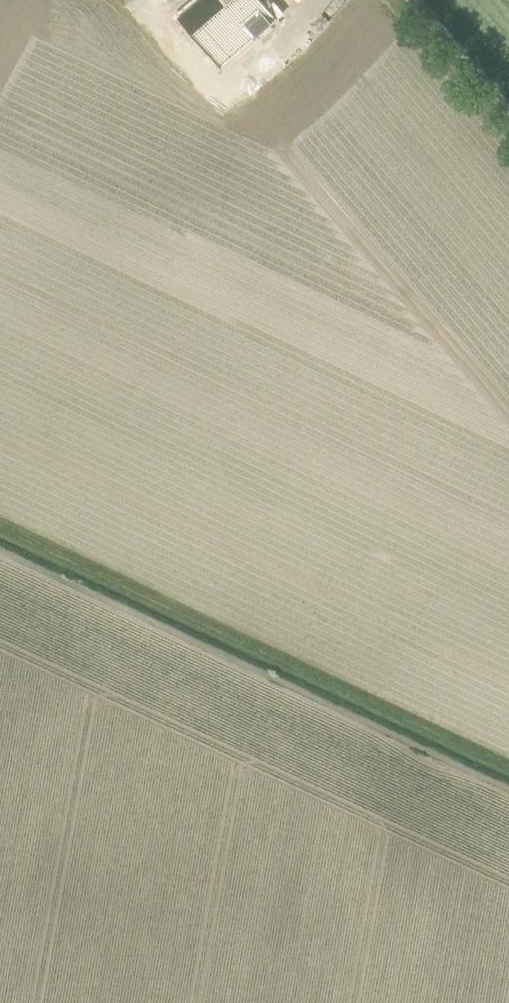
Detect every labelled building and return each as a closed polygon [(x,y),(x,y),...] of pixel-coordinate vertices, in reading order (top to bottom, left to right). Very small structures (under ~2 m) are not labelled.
[(180,19),(219,63),(257,31),(267,43),(269,41),(289,24),(269,0),(202,0),(180,19)]
